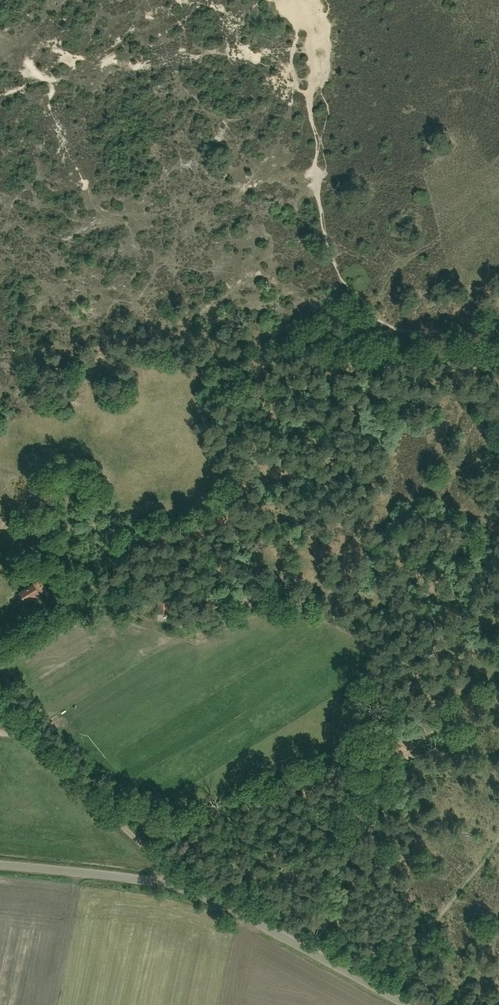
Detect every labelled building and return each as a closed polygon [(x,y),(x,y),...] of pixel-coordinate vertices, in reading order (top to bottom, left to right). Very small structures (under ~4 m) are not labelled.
[(36,594),(45,588),(37,574),(30,579),(33,584),(20,592),(25,600),(32,596),(33,599),(38,596),(36,594)] [(168,614),(169,602),(158,601),(158,614),(168,614)] [(167,616),(163,620),(169,625),(173,621),(167,616)]
